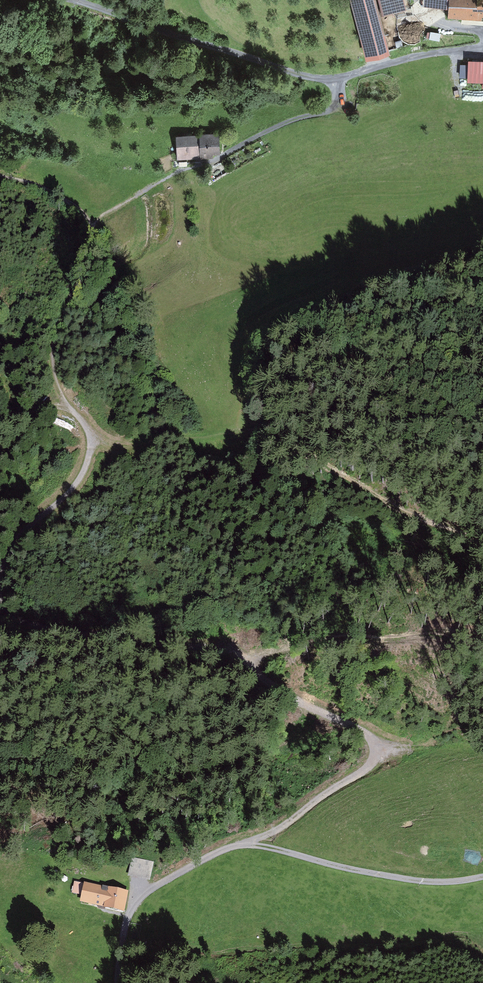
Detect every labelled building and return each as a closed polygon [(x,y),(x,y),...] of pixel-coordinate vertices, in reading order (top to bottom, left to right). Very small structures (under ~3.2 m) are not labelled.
[(366,55),(391,49),(378,0),(352,0),(366,55)] [(406,0),(380,0),(383,14),(408,7),(406,0)] [(425,4),(450,6),(449,16),(480,19),(480,14),(482,14),(482,0),(425,0),(425,4)] [(469,60),(468,80),(482,81),(482,61),(469,60)] [(218,133),(175,136),(177,158),(220,155),(218,133)] [(128,889),(75,877),(71,892),(83,895),(82,901),(122,910),(128,889)]
